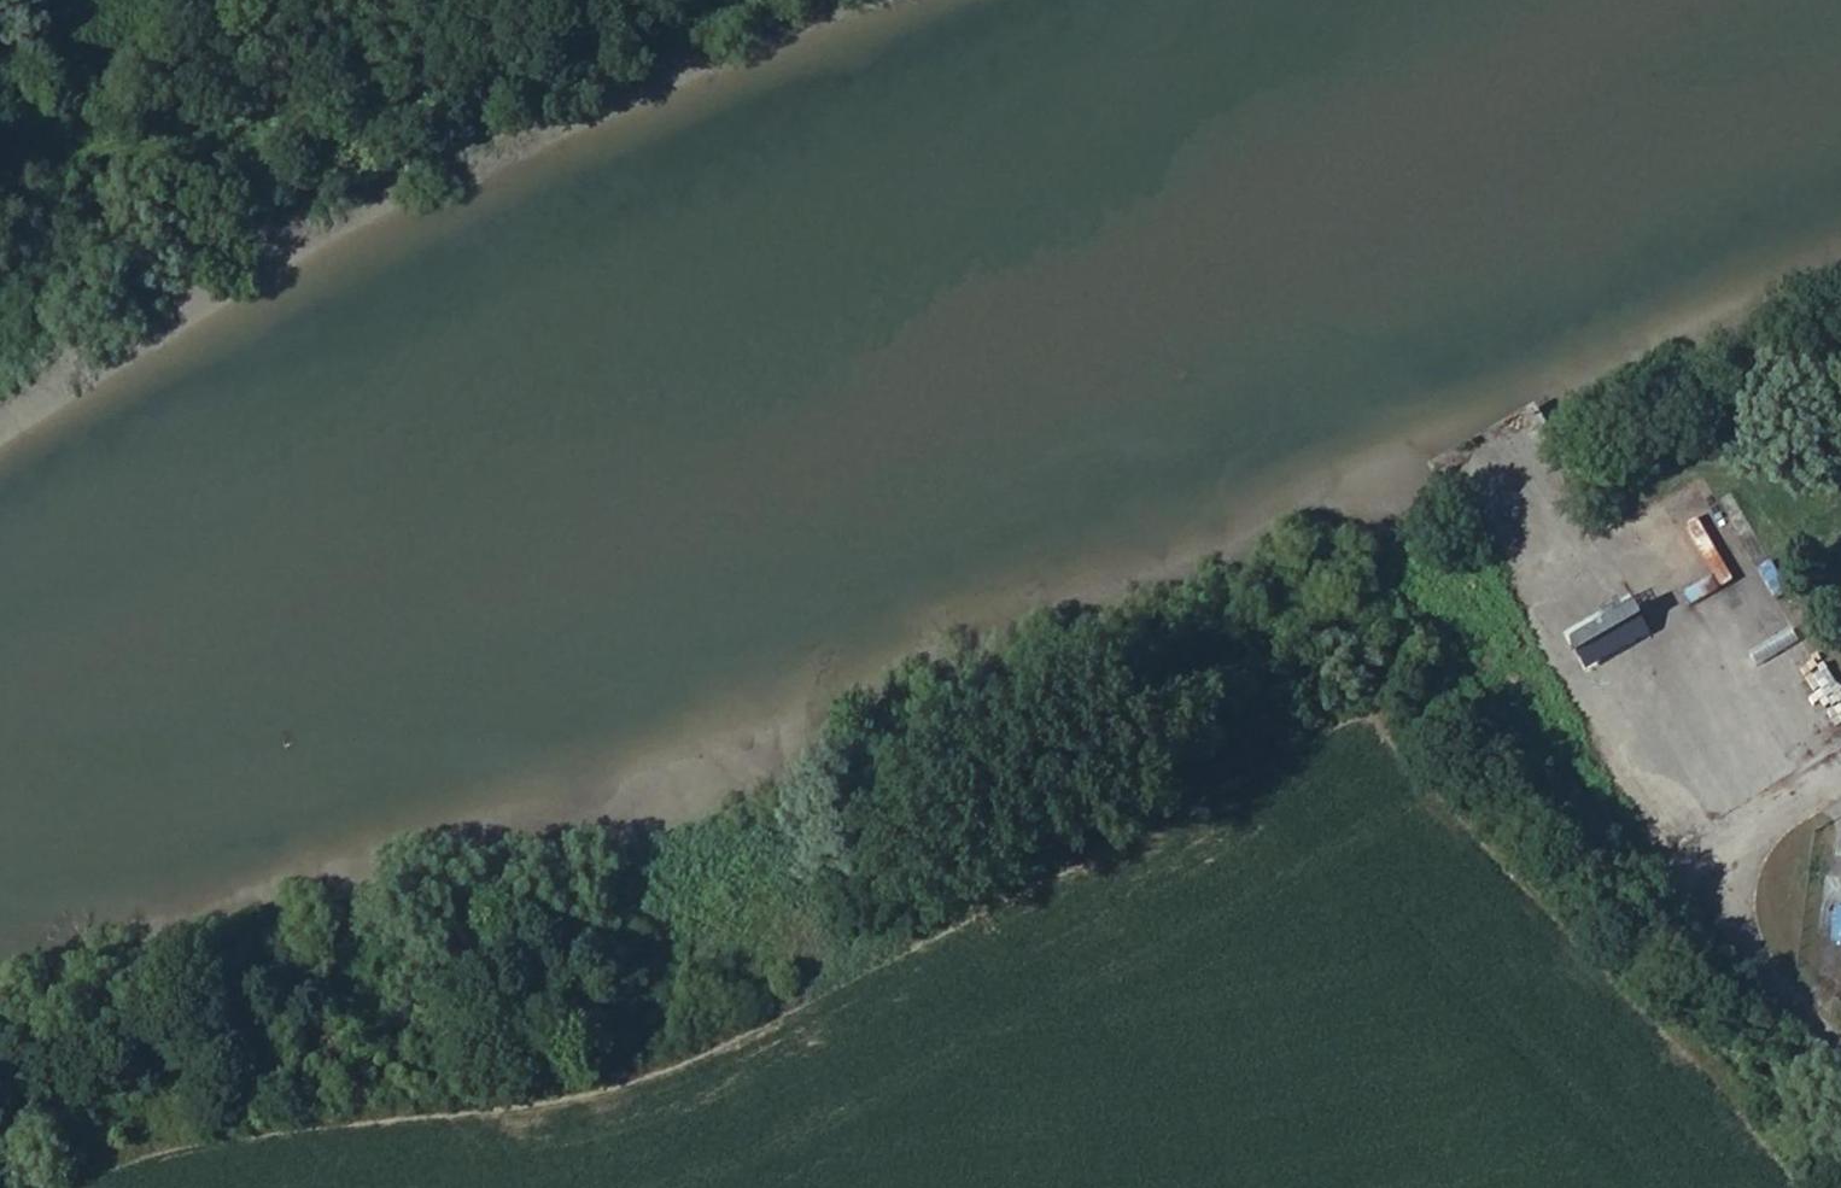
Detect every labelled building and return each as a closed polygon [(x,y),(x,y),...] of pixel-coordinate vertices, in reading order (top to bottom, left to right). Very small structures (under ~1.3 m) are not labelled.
[(1564,626),(1585,666),(1651,631),(1630,591),(1564,626)]
